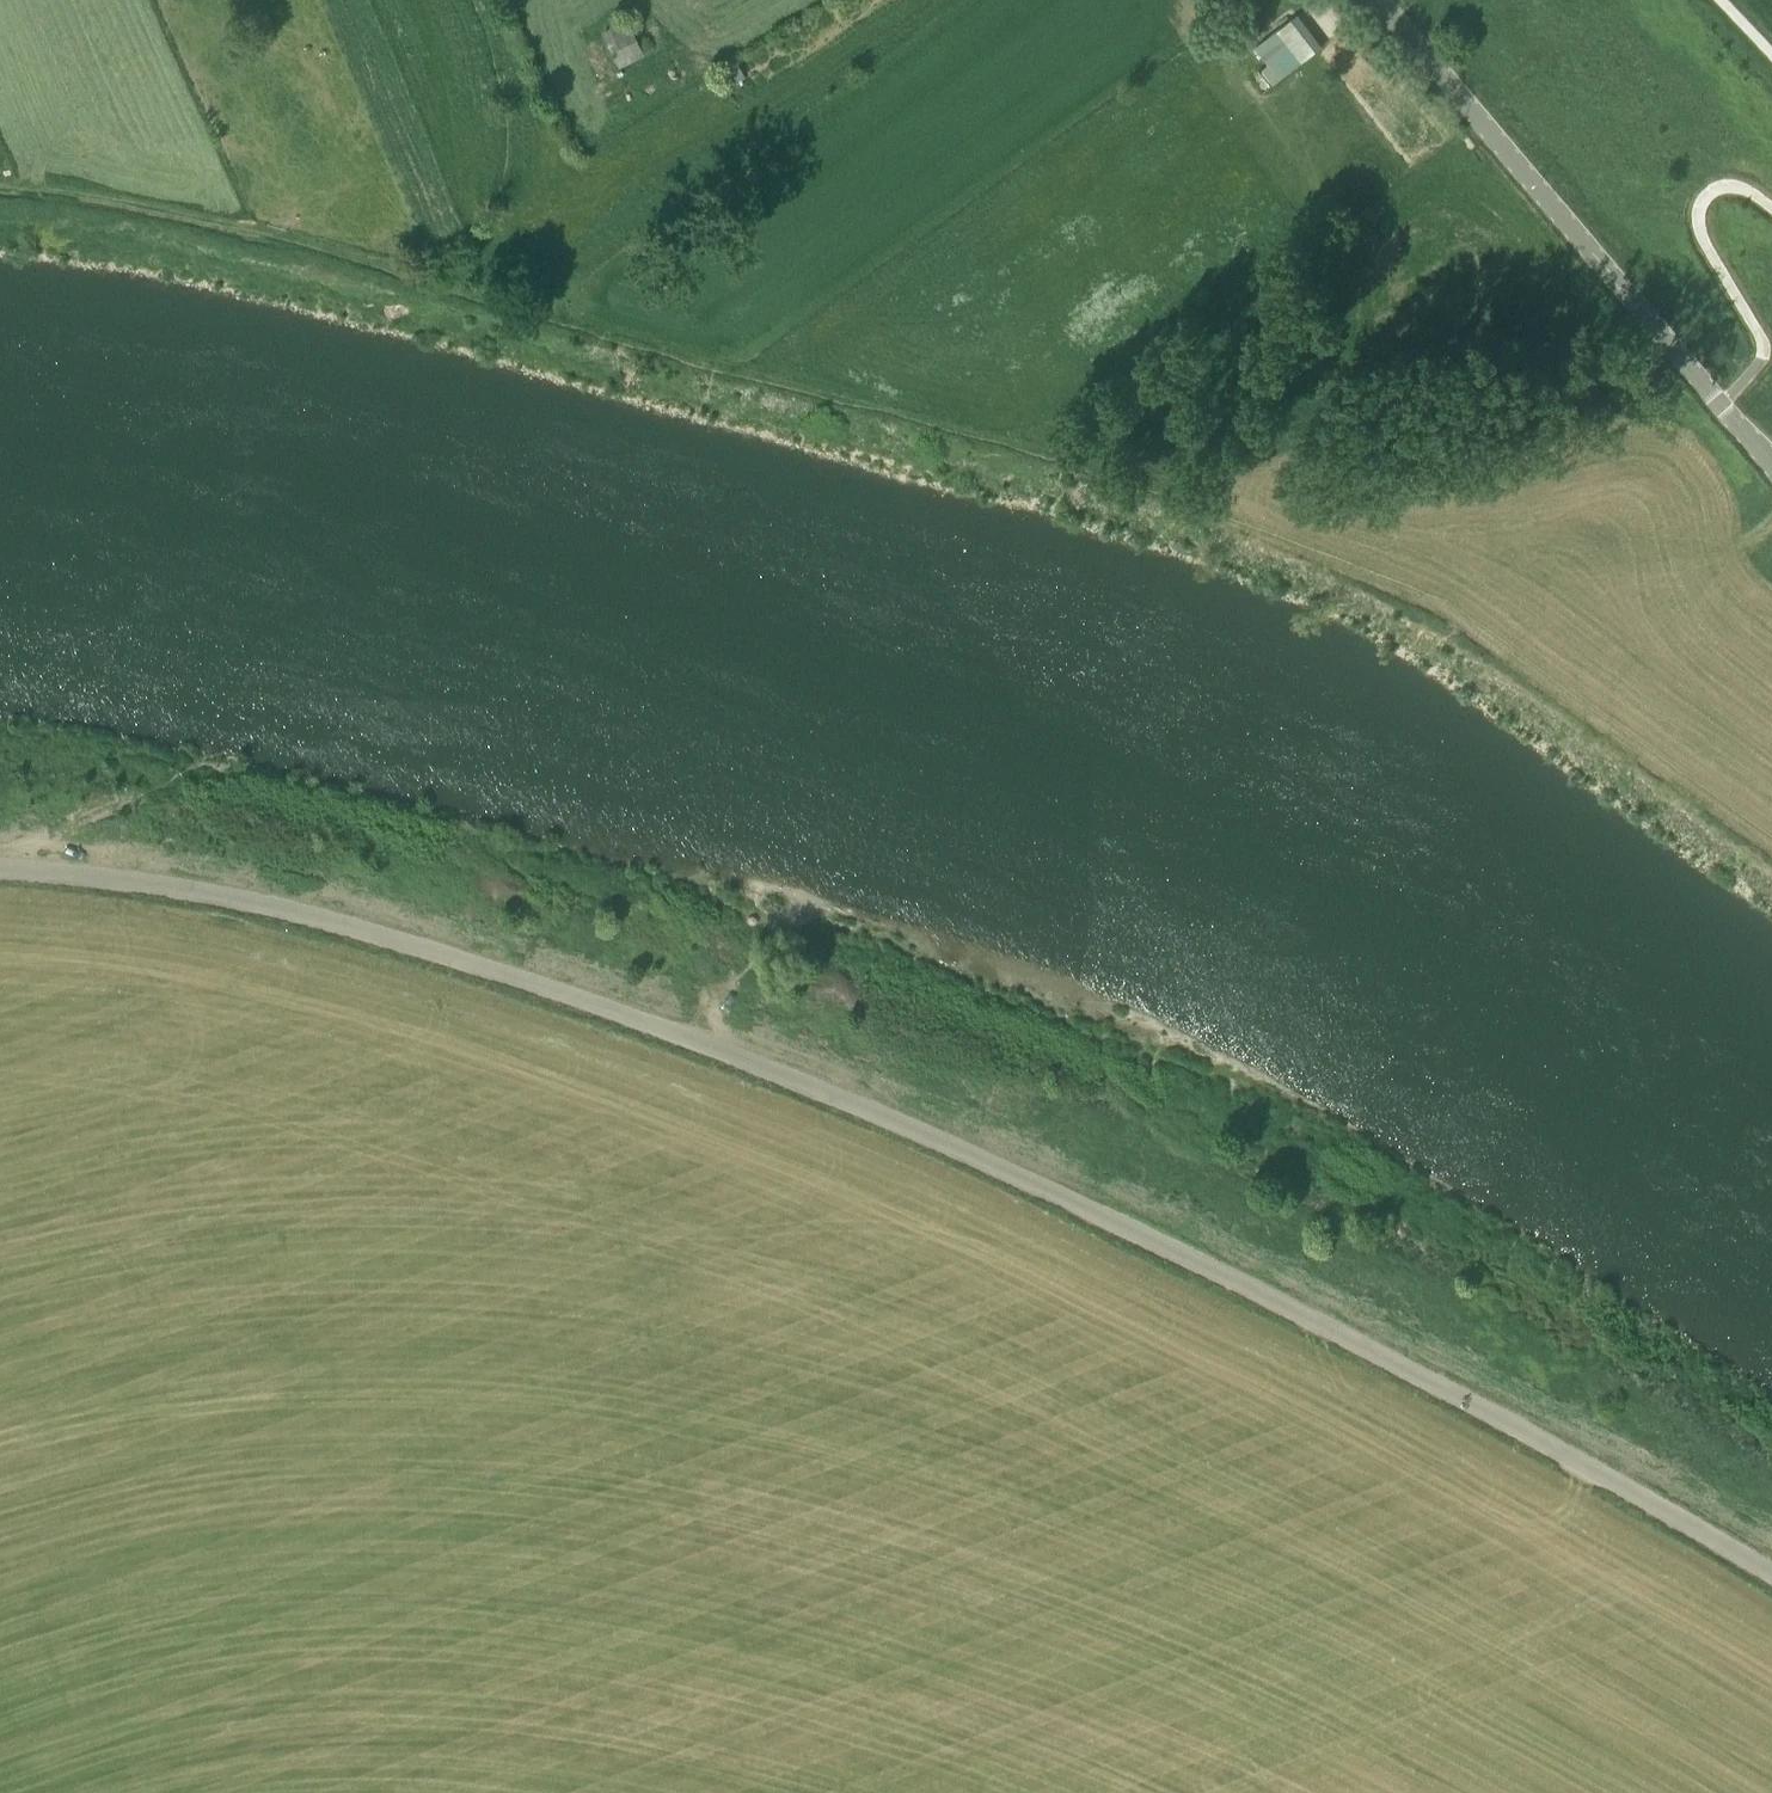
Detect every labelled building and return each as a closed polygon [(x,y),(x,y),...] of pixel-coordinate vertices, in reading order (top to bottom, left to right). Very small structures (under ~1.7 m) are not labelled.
[(1255,38),(1283,72),(1322,41),(1295,6),(1255,38)] [(634,21),(607,30),(617,63),(644,55),(634,21)]
